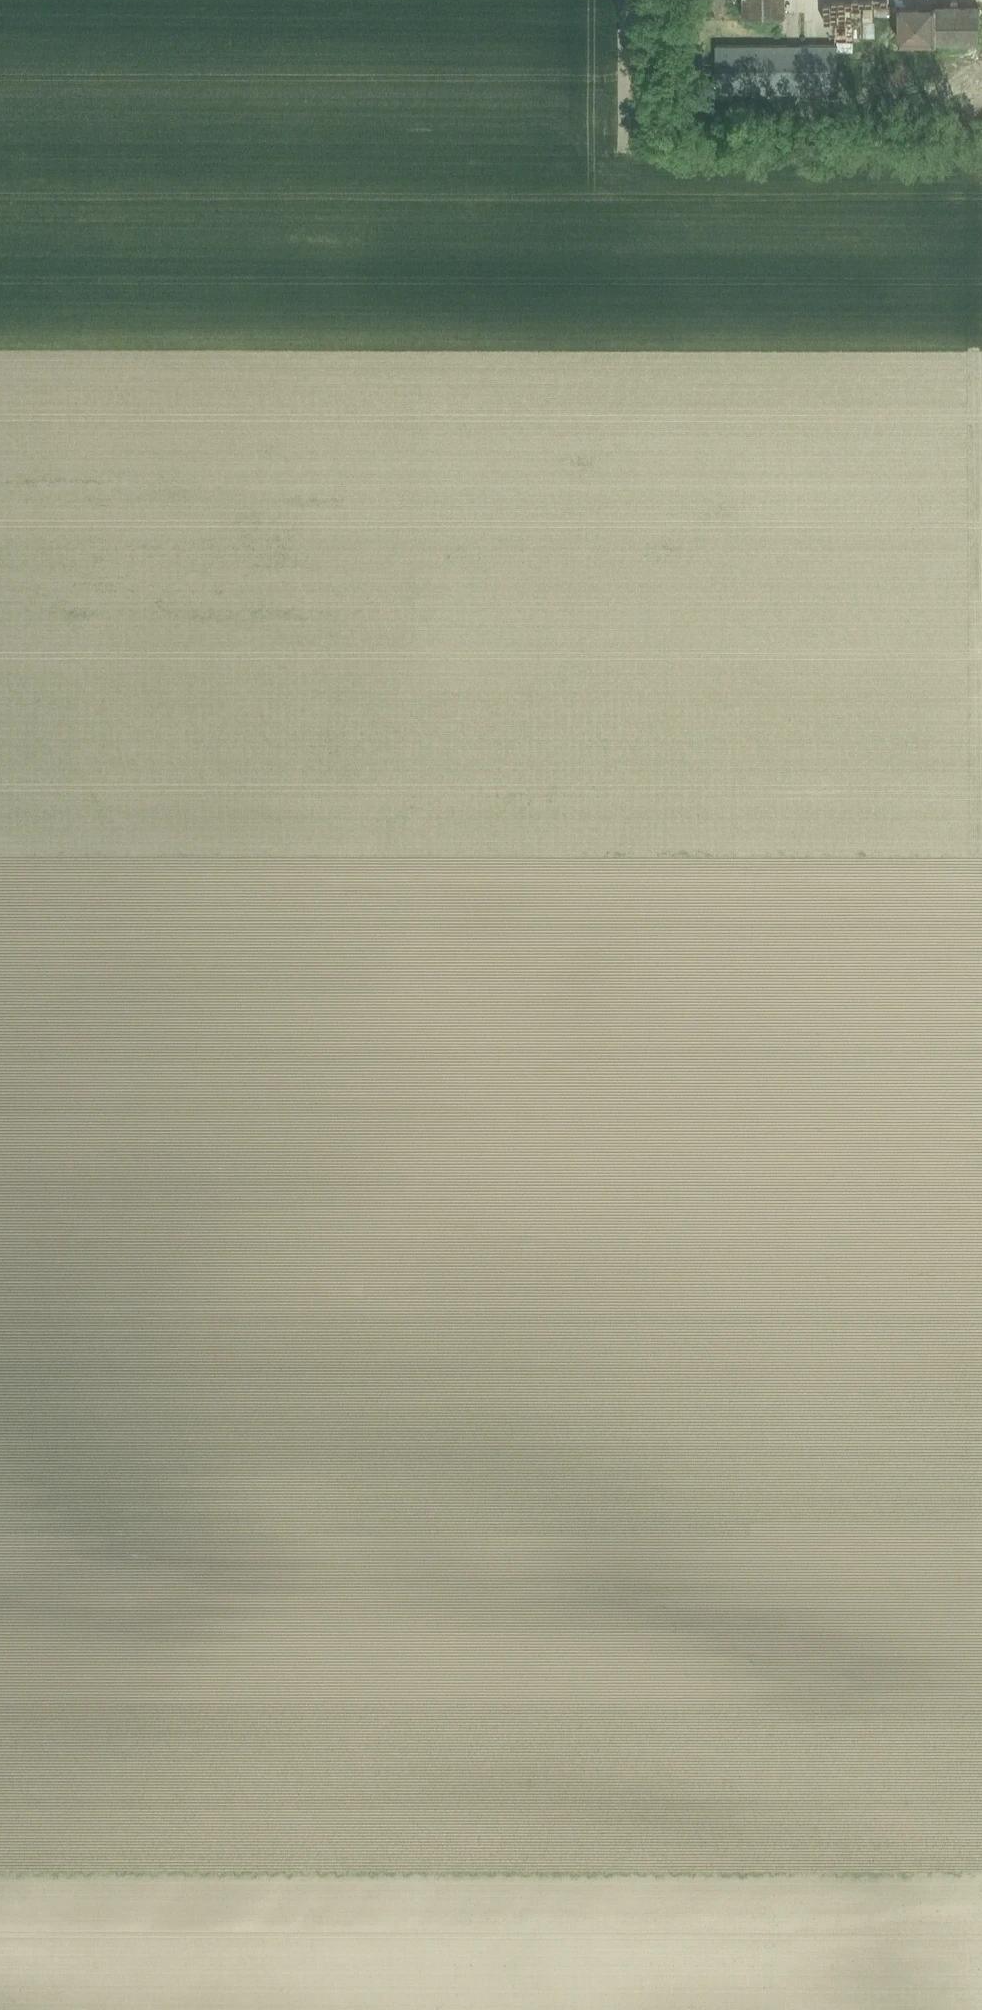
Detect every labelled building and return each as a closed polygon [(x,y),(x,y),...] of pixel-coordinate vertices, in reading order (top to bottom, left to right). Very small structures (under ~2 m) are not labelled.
[(783,0),(741,0),(741,17),(783,17),(783,0)] [(896,44),(978,42),(977,4),(895,6),(896,44)] [(716,93),(836,93),(836,45),(799,45),(799,61),(787,61),(787,45),(716,45),(716,93)]
